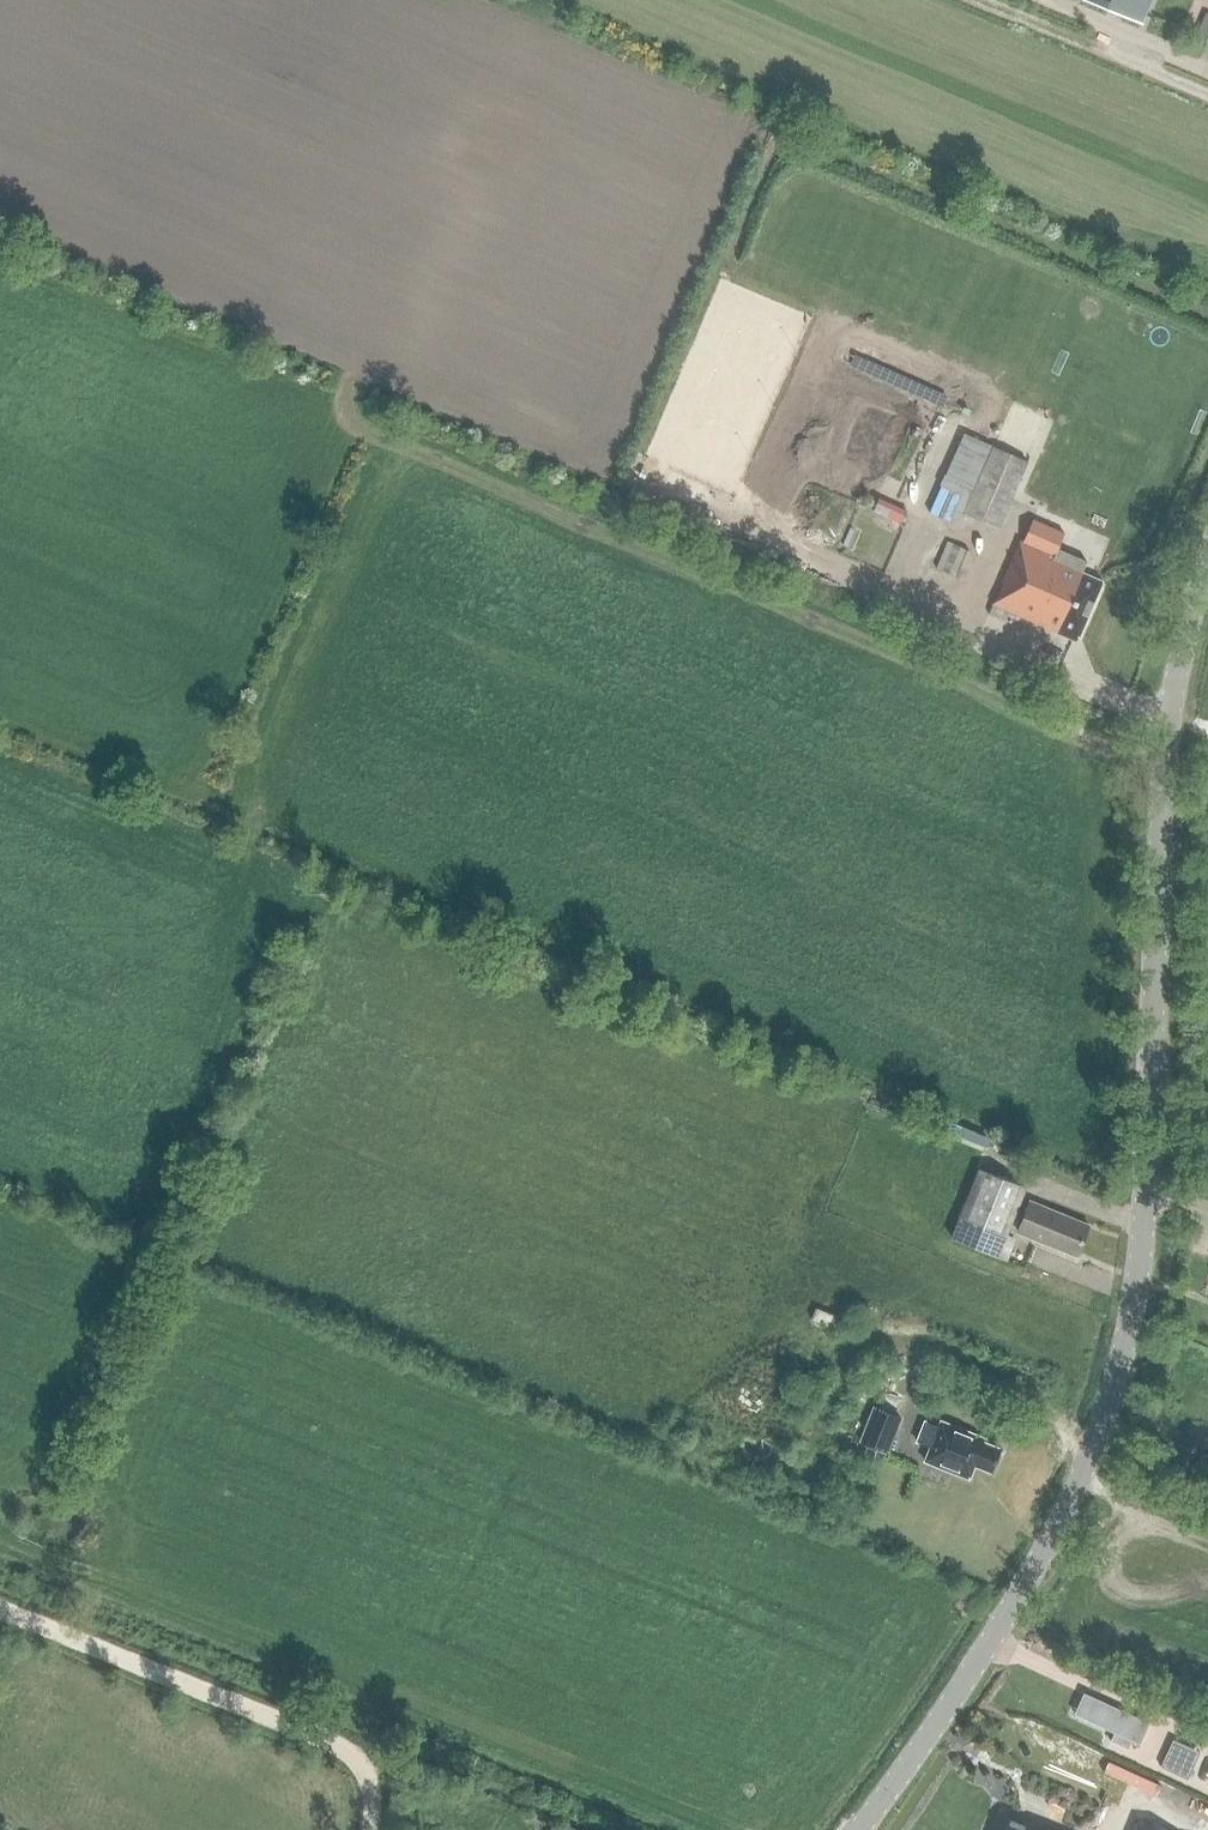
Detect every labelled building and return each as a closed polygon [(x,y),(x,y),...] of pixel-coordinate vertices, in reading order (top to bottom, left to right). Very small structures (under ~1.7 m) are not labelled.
[(1140,21),(1149,0),(1090,0),(1140,21)] [(1028,462),(990,445),(962,512),(998,528),(1028,462)] [(888,518),(900,523),(906,510),(894,505),(888,518)] [(1011,560),(992,604),(1075,640),(1101,582),(1081,573),(1086,561),(1056,549),(1063,533),(1032,520),(1014,561),(1011,560)] [(949,540),(940,566),(959,573),(968,546),(949,540)] [(1071,554),(1081,558),(1086,545),(1076,541),(1071,554)] [(983,1148),(988,1136),(949,1120),(944,1132),(983,1148)] [(1014,1241),(1004,1237),(1024,1187),(977,1170),(951,1239),(1006,1260),(1014,1241)] [(1028,1202),(1017,1231),(1030,1236),(1030,1237),(1076,1256),(1088,1224),(1042,1206),(1041,1207),(1028,1202)] [(873,1407),(860,1440),(887,1451),(900,1418),(873,1407)] [(924,1421),(916,1442),(929,1447),(924,1461),(968,1478),(973,1464),(991,1471),(1000,1449),(982,1442),(984,1438),(940,1421),(937,1427),(924,1421)] [(762,1441),(751,1467),(821,1496),(831,1471),(762,1441)] [(1148,1722),(1094,1697),(1085,1718),(1114,1732),(1110,1740),(1127,1748),(1131,1740),(1139,1743),(1148,1722)] [(1160,1767),(1187,1779),(1195,1760),(1168,1748),(1160,1767)] [(1031,1819),(1029,1823),(1003,1813),(996,1829),(1059,1829),(1031,1819)] [(552,1821),(548,1829),(575,1829),(552,1821)] [(1138,1821),(1134,1829),(1159,1829),(1138,1821)]
